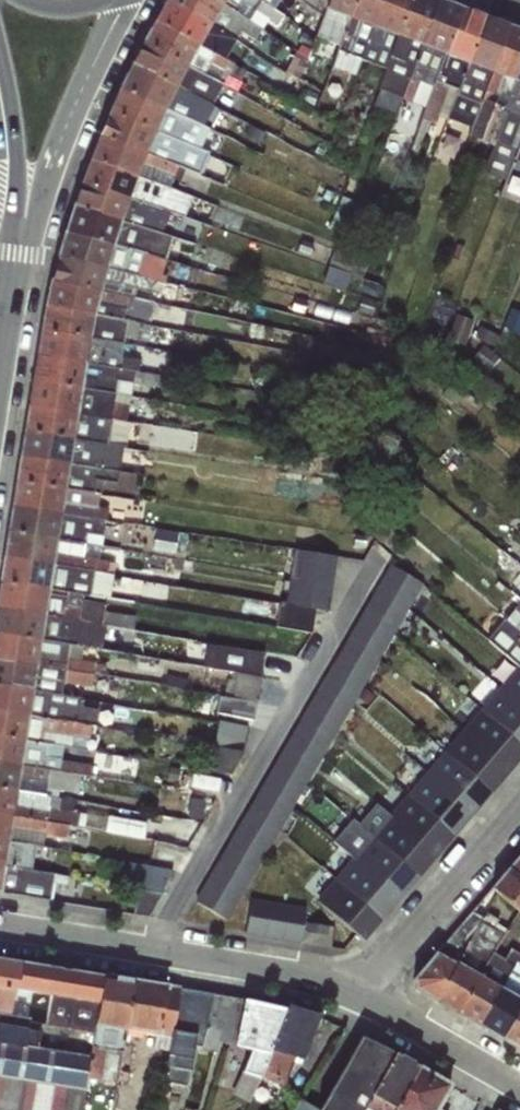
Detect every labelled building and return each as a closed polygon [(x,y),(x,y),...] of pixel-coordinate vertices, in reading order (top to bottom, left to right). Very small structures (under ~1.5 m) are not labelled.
[(234,40),(176,0),(166,0),(153,21),(224,59),(234,40)] [(246,19),(217,0),(176,0),(234,40),(250,50),(261,30),(246,19)] [(274,10),(260,0),(217,0),(246,19),(252,11),(276,27),(283,17),(274,10)] [(274,10),(280,0),(260,0),(274,10)] [(324,10),(305,62),(316,66),(320,58),(326,60),(333,43),(338,45),(347,19),(354,0),(327,0),(324,10)] [(347,19),(338,45),(331,67),(353,76),(359,60),(371,28),(381,0),(354,0),(347,19)] [(371,28),(359,60),(384,69),(395,37),(408,0),(381,0),(371,28)] [(435,0),(408,0),(395,37),(384,69),(371,106),(395,114),(400,98),(419,46),(435,0)] [(419,46),(400,98),(421,111),(443,55),(459,8),(436,0),(435,0),(419,46)] [(466,64),(482,17),(459,8),(443,55),(421,111),(417,120),(409,150),(416,153),(428,122),(434,123),(437,117),(444,121),(447,116),(466,64)] [(490,72),(506,26),(482,17),(466,64),(447,116),(470,126),(490,72)] [(244,72),(224,59),(153,21),(143,42),(211,80),(221,85),(226,77),(238,82),(244,72)] [(490,72),(470,126),(467,136),(489,146),(514,81),(519,64),(519,32),(506,26),(490,72)] [(131,64),(200,100),(211,80),(143,42),(131,64)] [(218,110),(200,100),(131,64),(118,89),(200,126),(203,119),(211,122),(218,110)] [(514,81),(489,146),(481,172),(503,180),(513,158),(519,138),(519,64),(514,81)] [(208,130),(200,126),(118,89),(107,113),(199,149),(208,130)] [(200,169),(207,153),(199,149),(107,113),(98,136),(176,167),(179,161),(200,169)] [(166,188),(176,167),(98,136),(88,160),(166,188)] [(182,218),(191,197),(166,188),(88,160),(80,182),(154,207),(182,218)] [(146,230),(154,207),(80,182),(72,206),(146,230)] [(188,261),(193,245),(146,230),(72,206),(63,232),(158,258),(161,253),(188,261)] [(56,255),(158,281),(158,258),(63,232),(56,255)] [(162,283),(158,281),(56,255),(50,278),(126,297),(152,302),(154,294),(159,295),(162,283)] [(120,320),(126,297),(50,278),(44,306),(120,320)] [(126,322),(120,320),(44,306),(39,329),(88,339),(122,344),(126,322)] [(122,344),(88,339),(39,329),(34,354),(136,371),(138,361),(120,358),(122,344)] [(136,371),(34,354),(30,380),(82,389),(129,397),(128,384),(160,389),(163,377),(136,371)] [(129,397),(82,389),(30,380),(26,405),(78,414),(126,422),(129,397)] [(78,414),(26,405),(22,430),(74,439),(124,448),(126,422),(78,414)] [(124,448),(74,439),(22,430),(18,455),(70,464),(118,473),(124,448)] [(118,473),(70,464),(18,455),(14,480),(66,490),(92,494),(95,481),(116,483),(118,473)] [(62,515),(106,521),(109,504),(92,501),(92,494),(66,490),(14,480),(10,505),(62,515)] [(102,521),(62,515),(10,505),(6,530),(58,540),(98,547),(102,521)] [(98,547),(58,540),(6,530),(2,556),(54,565),(92,572),(112,574),(114,563),(97,559),(98,547)] [(319,606),(334,608),(341,550),(294,545),(285,626),(316,629),(319,606)] [(89,596),(92,572),(54,565),(2,556),(0,571),(0,581),(50,590),(81,596),(89,596)] [(194,903),(233,924),(430,588),(392,568),(194,903)] [(50,590),(0,581),(0,607),(46,615),(101,626),(132,630),(134,617),(103,611),(104,606),(80,601),(81,596),(50,590)] [(518,581),(509,591),(519,601),(519,582),(518,581)] [(503,621),(519,635),(519,601),(503,621)] [(97,649),(101,626),(46,615),(0,607),(0,633),(42,640),(81,648),(97,649)] [(503,621),(486,641),(519,669),(519,635),(503,621)] [(42,640),(0,633),(0,659),(38,665),(93,675),(95,664),(79,660),(81,648),(42,640)] [(227,711),(262,712),(265,645),(209,642),(208,666),(229,667),(227,711)] [(38,665),(0,659),(0,685),(34,691),(60,695),(62,683),(90,687),(93,675),(38,665)] [(507,694),(519,706),(519,679),(507,694)] [(95,727),(98,711),(80,707),(81,699),(60,695),(34,691),(0,685),(0,710),(30,716),(90,727),(95,727)] [(507,694),(488,716),(519,743),(519,706),(507,694)] [(30,716),(0,710),(0,736),(26,741),(62,747),(64,736),(87,740),(90,727),(30,716)] [(519,756),(519,743),(488,716),(470,737),(508,770),(519,756)] [(213,765),(243,770),(250,723),(220,719),(213,765)] [(26,741),(0,736),(0,762),(22,766),(90,777),(91,765),(60,760),(62,747),(26,741)] [(490,791),(508,770),(470,737),(451,758),(490,791)] [(471,813),(490,791),(451,758),(433,780),(471,813)] [(22,766),(0,762),(0,788),(18,791),(43,795),(45,788),(86,794),(90,777),(22,766)] [(453,834),(471,813),(433,780),(414,801),(453,834)] [(18,791),(0,788),(0,814),(14,816),(78,827),(80,812),(59,808),(59,799),(43,795),(18,791)] [(434,855),(453,834),(414,801),(396,822),(434,855)] [(14,816),(0,814),(0,840),(10,841),(75,851),(78,827),(14,816)] [(416,876),(434,855),(396,822),(377,843),(416,876)] [(0,840),(0,867),(4,868),(10,841),(0,840)] [(150,910),(154,889),(173,892),(181,845),(157,841),(154,863),(137,860),(133,880),(144,882),(139,908),(150,910)] [(397,898),(416,876),(377,843),(359,865),(397,898)] [(509,867),(519,877),(519,854),(509,867)] [(379,919),(397,898),(359,865),(340,886),(379,919)] [(509,867),(491,888),(516,911),(519,914),(519,877),(509,867)] [(4,868),(0,891),(0,893),(48,900),(52,875),(4,868)] [(360,940),(379,919),(340,886),(322,907),(360,940)] [(250,933),(305,940),(309,903),(254,897),(250,933)] [(434,1001),(480,917),(470,910),(412,979),(413,989),(434,1001)] [(516,911),(506,926),(456,1014),(477,1025),(515,962),(519,957),(508,950),(519,928),(519,914),(516,911)] [(480,917),(434,1001),(456,1014),(506,926),(486,912),(480,917)] [(16,991),(21,961),(0,958),(0,988),(16,991)] [(16,991),(12,1019),(94,1033),(104,975),(21,961),(16,991)] [(477,1025),(501,1039),(519,1005),(519,965),(515,962),(477,1025)] [(126,1031),(133,979),(104,975),(94,1033),(87,1080),(116,1083),(126,1031)] [(133,979),(126,1031),(152,1035),(166,985),(149,982),(133,979)] [(166,985),(152,1035),(152,1048),(167,1051),(163,1081),(186,1086),(193,1046),(215,1050),(218,1044),(233,1047),(243,999),(166,985)] [(0,988),(0,1017),(12,1019),(16,991),(0,988)] [(259,1079),(285,1007),(243,999),(233,1047),(249,1050),(232,1095),(248,1102),(259,1079)] [(285,1007),(259,1079),(282,1085),(292,1059),(299,1061),(319,1014),(288,1005),(285,1007)] [(501,1039),(519,1050),(519,1005),(501,1039)] [(0,1017),(0,1109),(6,1109),(80,1109),(87,1080),(94,1033),(12,1019),(0,1017)] [(393,1054),(360,1037),(317,1109),(362,1109),(393,1054)] [(362,1109),(394,1109),(418,1067),(393,1054),(362,1109)] [(394,1109),(446,1109),(452,1098),(447,1095),(452,1084),(418,1067),(394,1109)] [(299,1100),(292,1109),(316,1109),(299,1100)]
